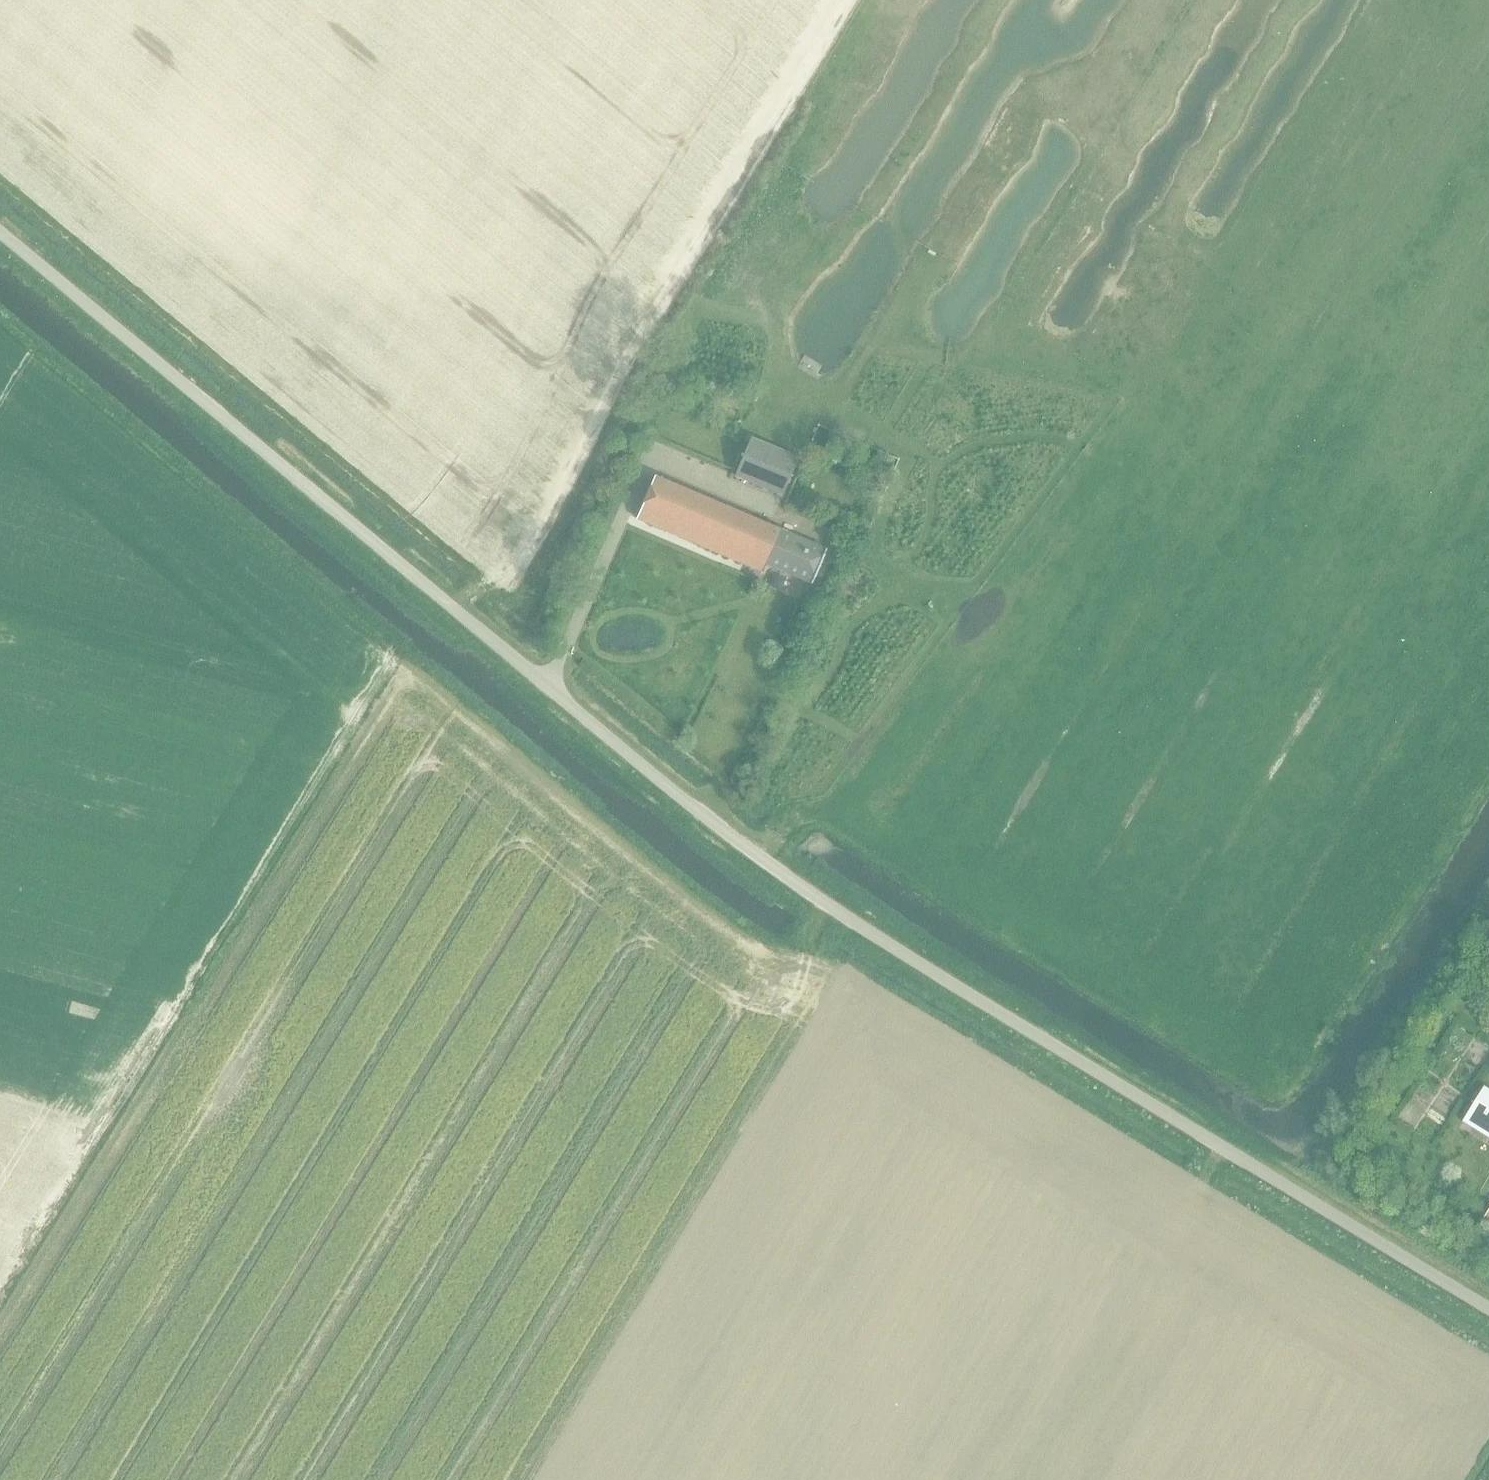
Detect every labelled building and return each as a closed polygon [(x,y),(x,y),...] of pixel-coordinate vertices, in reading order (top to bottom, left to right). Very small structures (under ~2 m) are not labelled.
[(734,478),(783,497),(799,458),(750,438),(734,478)] [(655,476),(637,519),(762,571),(778,528),(655,476)] [(780,528),(765,564),(807,581),(822,546),(780,528)] [(1485,1086),(1463,1121),(1488,1136),(1488,1089),(1485,1086)]
